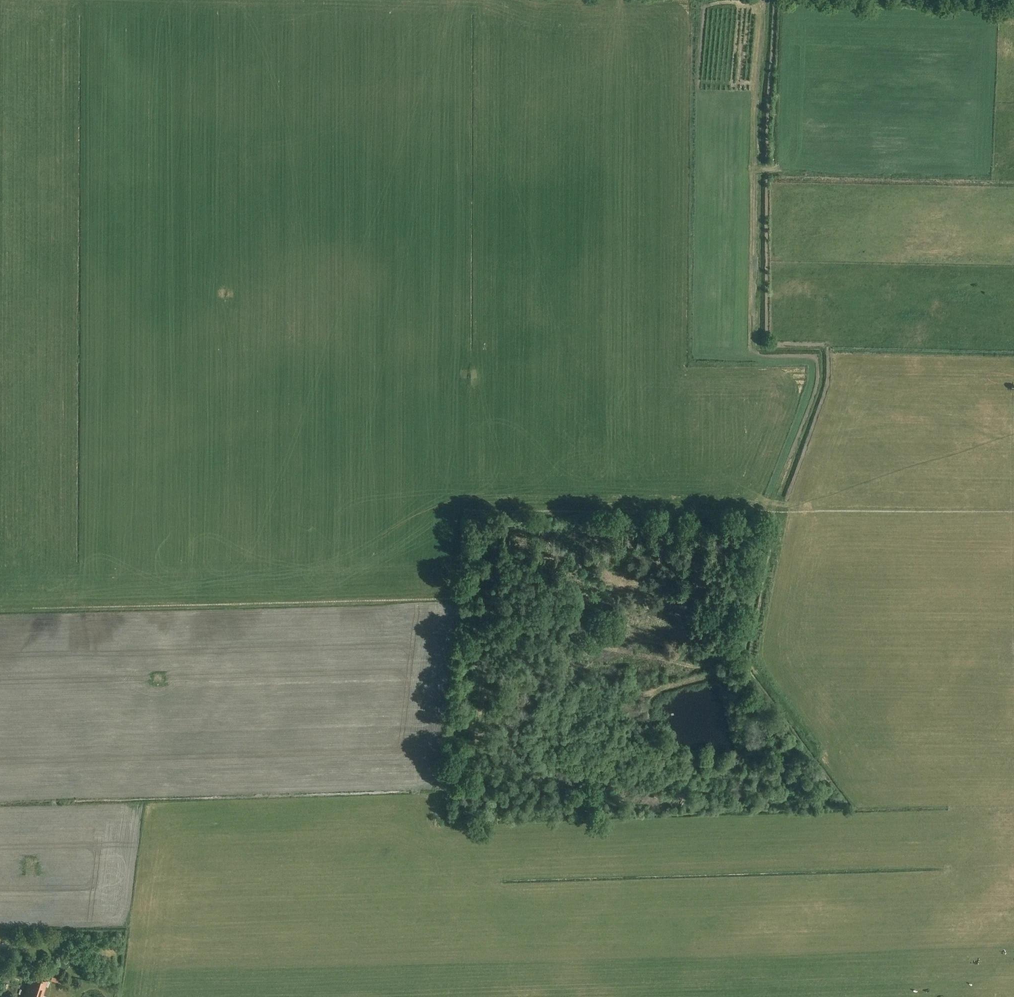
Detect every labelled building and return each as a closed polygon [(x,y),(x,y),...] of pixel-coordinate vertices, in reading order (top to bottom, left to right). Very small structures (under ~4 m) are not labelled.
[(25,996),(40,996),(46,979),(32,975),(25,996)]
